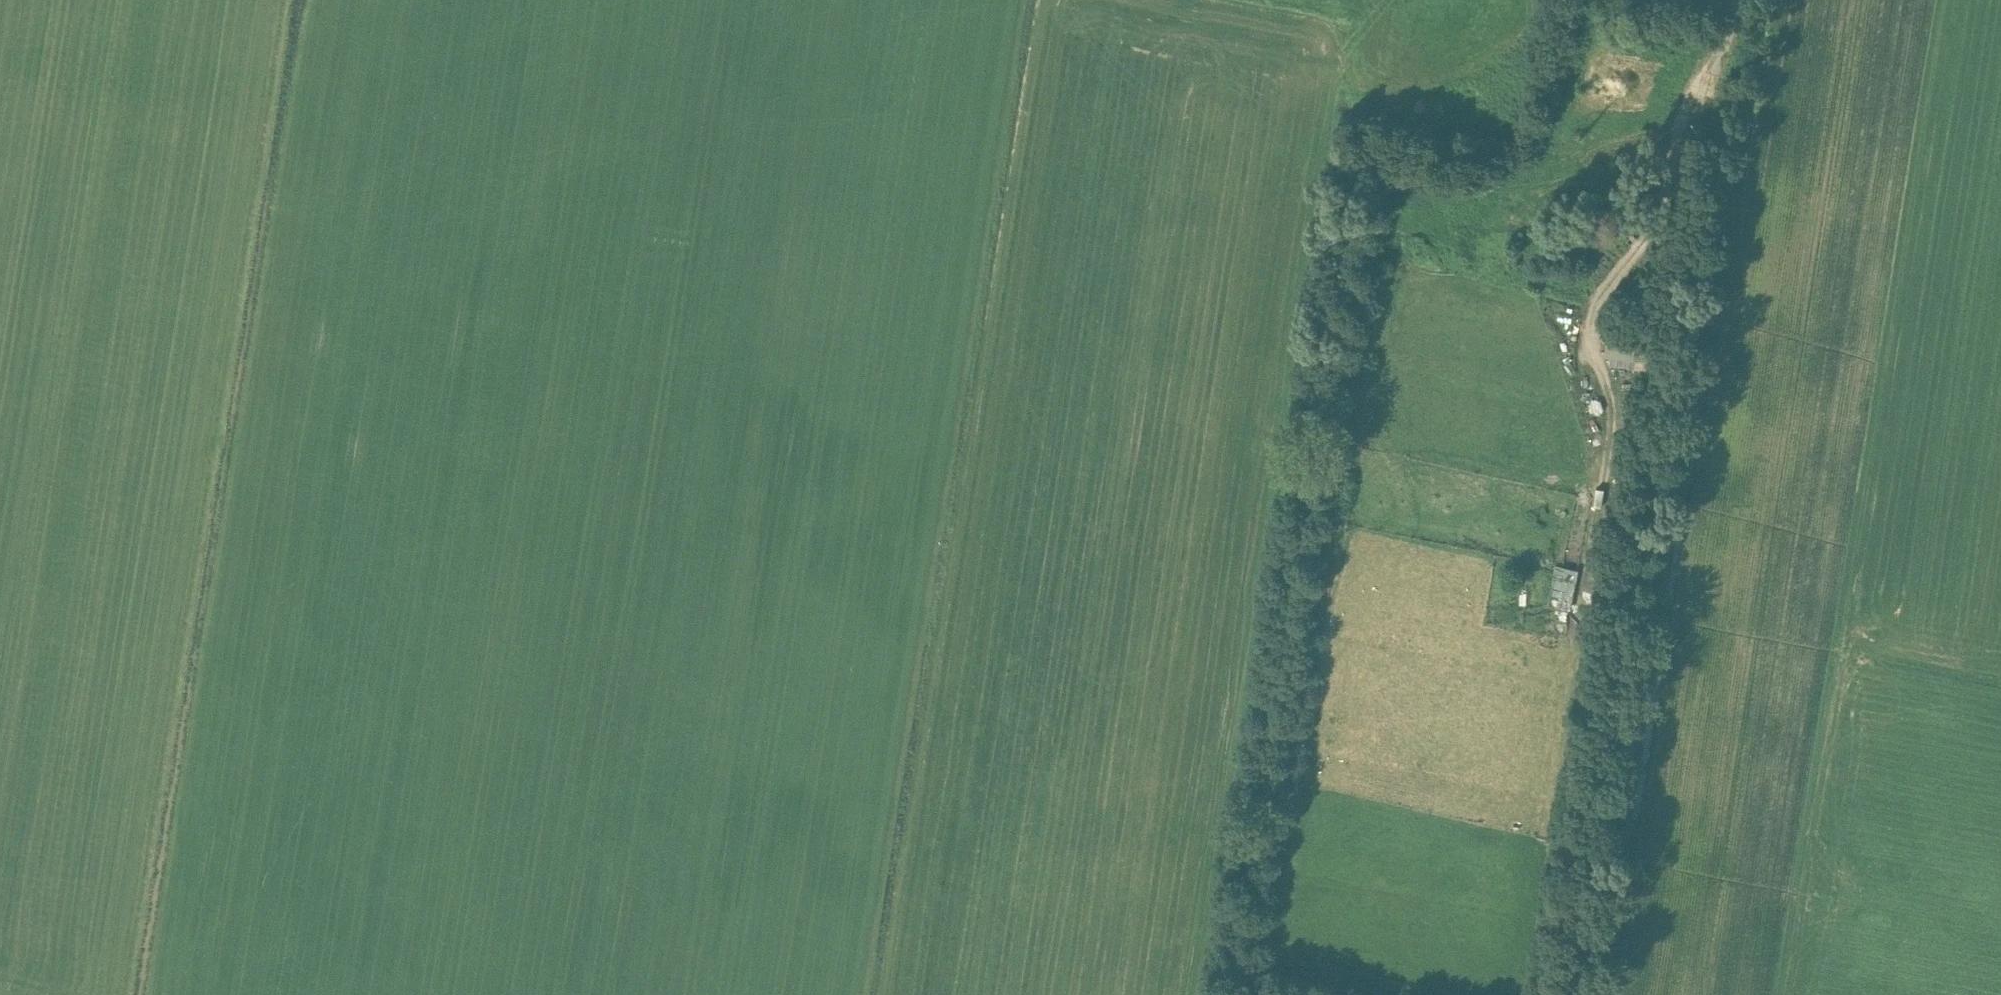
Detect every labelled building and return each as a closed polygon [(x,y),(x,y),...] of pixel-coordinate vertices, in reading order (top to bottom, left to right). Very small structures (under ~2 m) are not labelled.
[(1571,608),(1578,568),(1557,564),(1549,604),(1571,608)]
